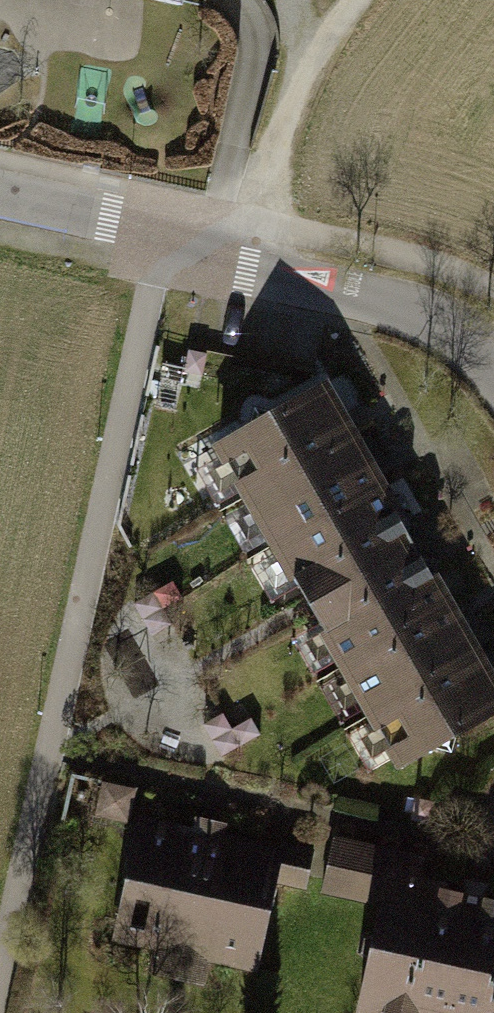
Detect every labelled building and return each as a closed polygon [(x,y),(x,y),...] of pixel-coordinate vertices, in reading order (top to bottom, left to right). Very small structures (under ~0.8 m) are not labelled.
[(217,443),(247,494),(351,435),(322,384),(217,443)] [(247,494),(278,549),(383,490),(351,435),(247,494)] [(278,549),(311,608),(416,549),(383,490),(278,549)] [(311,608),(344,665),(448,606),(416,549),(311,608)] [(344,665),(373,716),(478,657),(448,606),(344,665)] [(400,765),(493,713),(493,687),(478,657),(373,716),(400,765)] [(278,852),(139,822),(115,935),(254,965),(278,852)] [(357,1012),(493,1012),(493,903),(385,880),(357,1012)]
